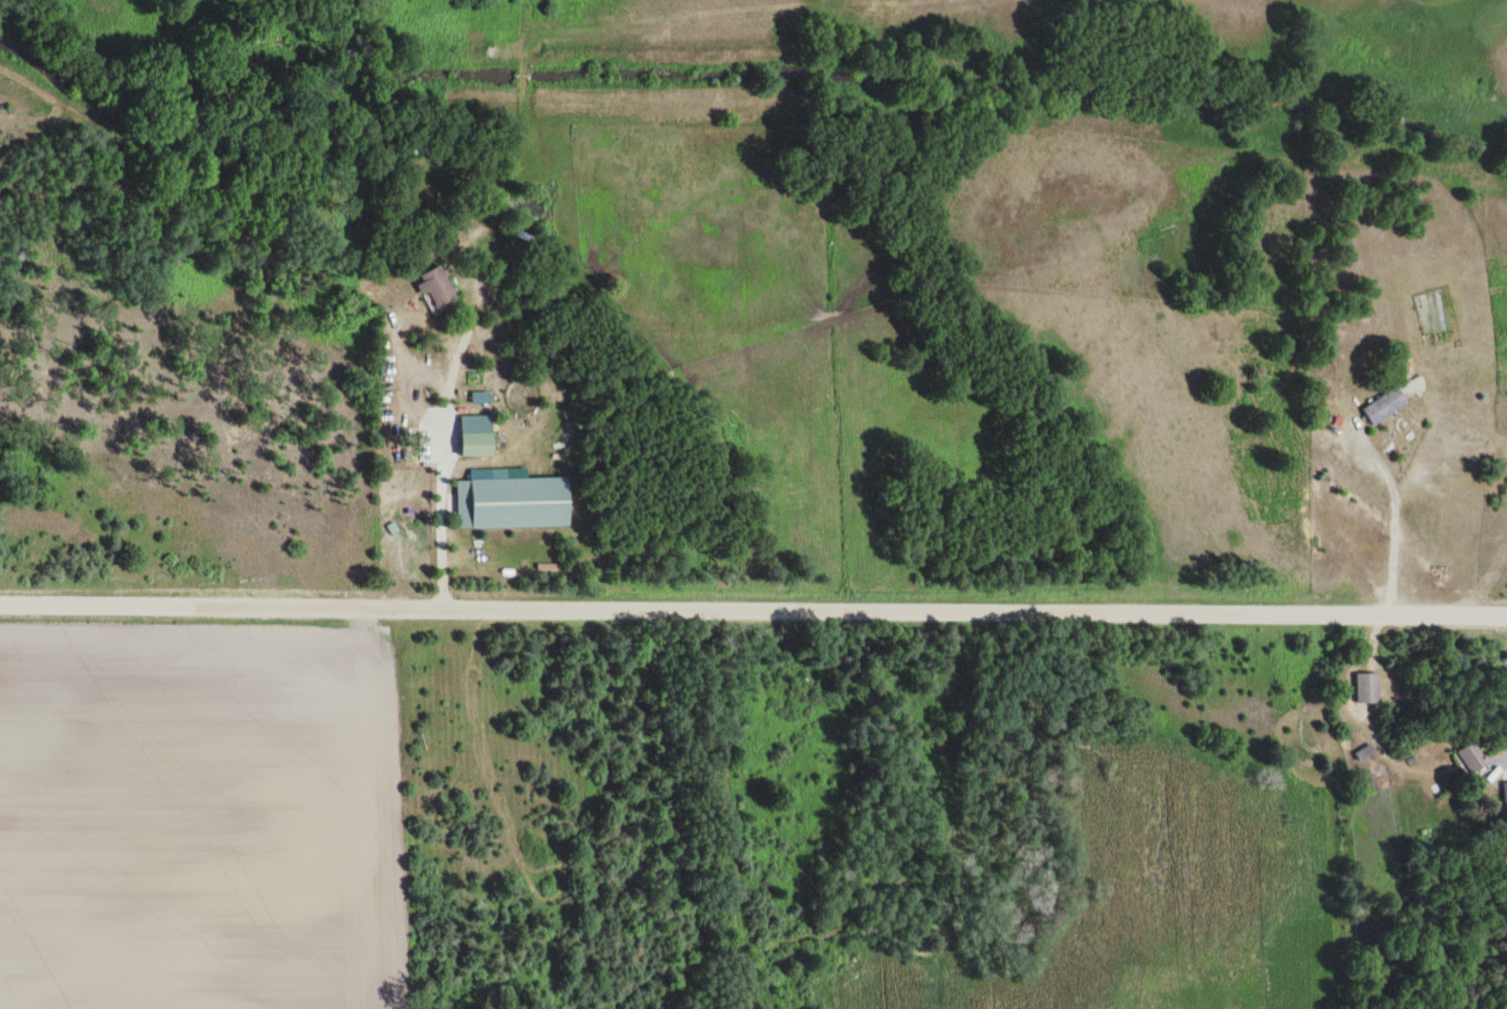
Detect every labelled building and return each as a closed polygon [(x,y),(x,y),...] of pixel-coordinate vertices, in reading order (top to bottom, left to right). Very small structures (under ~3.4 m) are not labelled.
[(458,299),(441,265),(415,278),(431,312),(458,299)] [(1362,407),(1371,425),(1410,405),(1401,387),(1362,407)] [(490,422),(461,422),(461,454),(490,454),(490,422)] [(492,477),(492,469),(470,469),(470,481),(459,481),(459,498),(472,498),(473,527),(571,526),(571,477),(492,477)] [(1357,673),(1357,703),(1380,703),(1380,673),(1357,673)] [(1458,751),(1471,775),(1488,766),(1475,742),(1458,751)] [(1358,752),(1361,758),(1372,753),(1369,746),(1358,752)]
